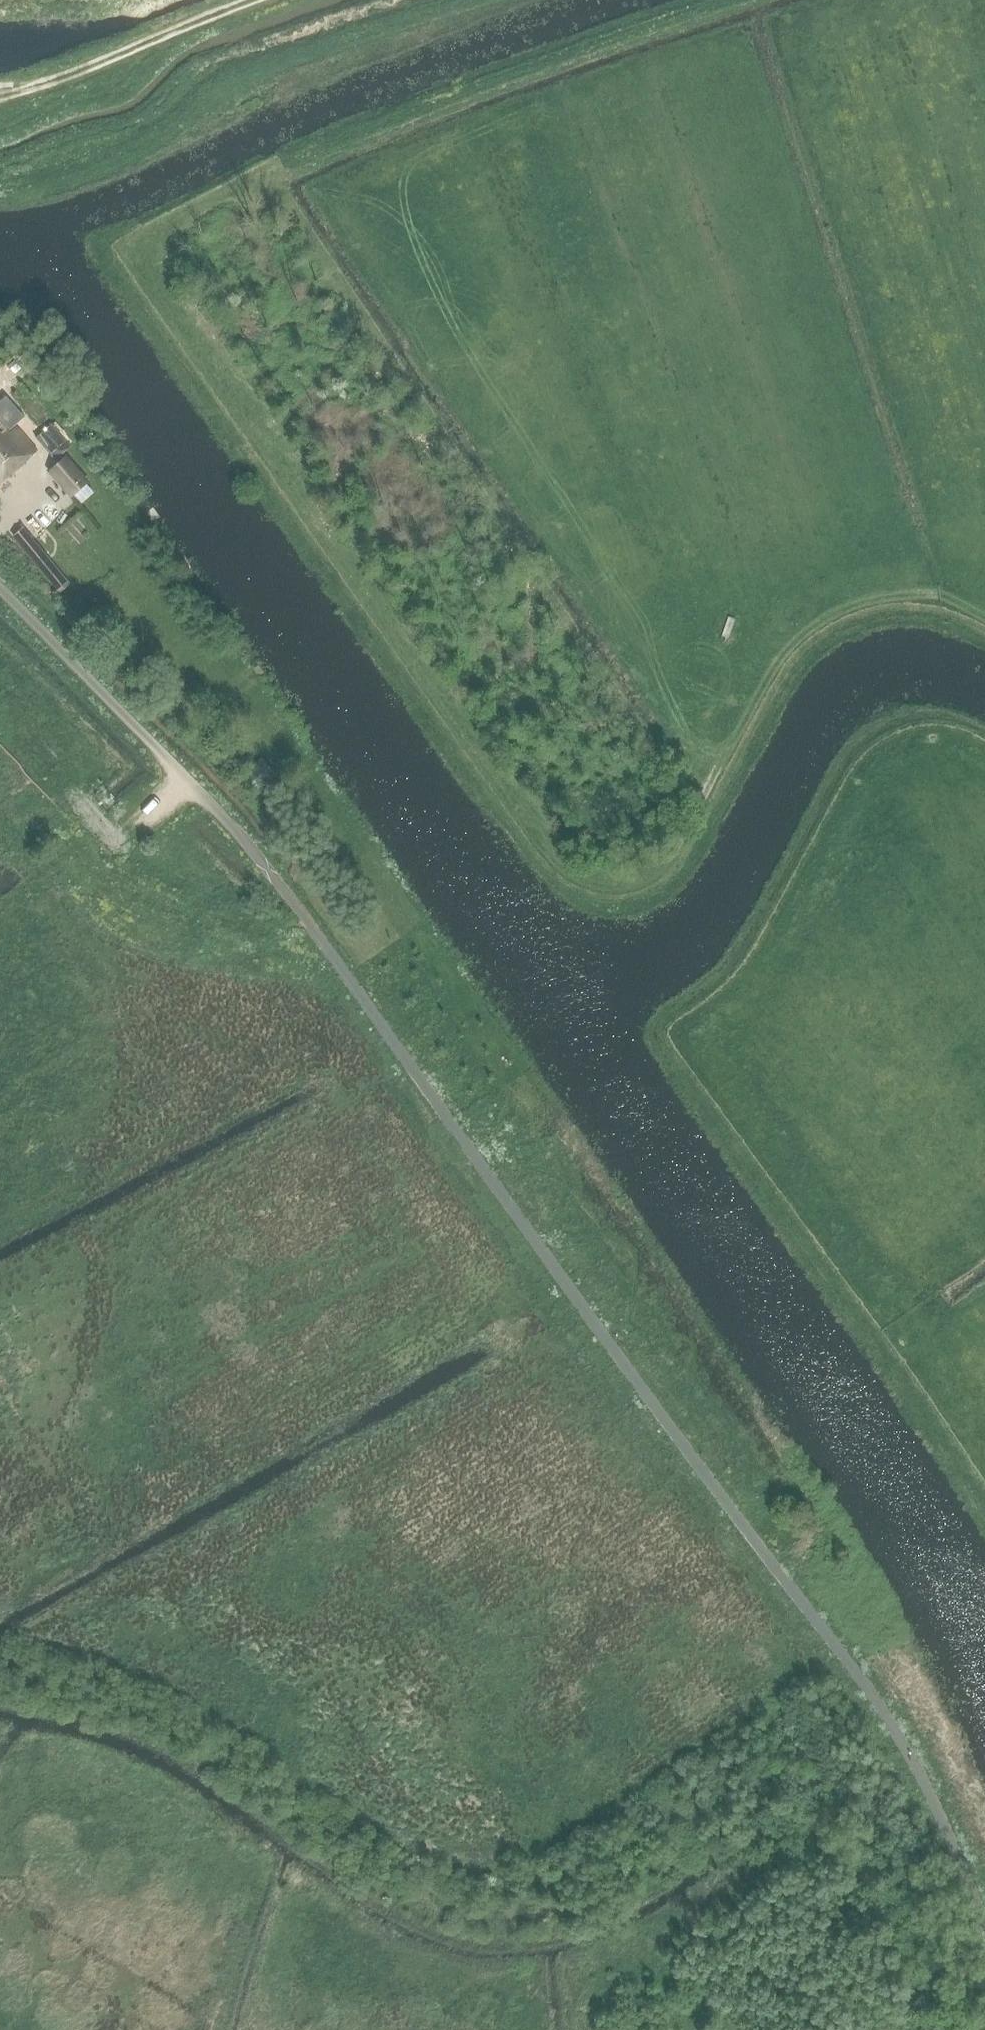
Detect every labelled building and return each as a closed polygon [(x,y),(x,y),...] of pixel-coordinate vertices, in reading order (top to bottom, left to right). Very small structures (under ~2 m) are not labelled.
[(0,401),(0,478),(34,447),(14,424),(22,417),(5,397),(0,401)] [(52,422),(38,437),(60,456),(73,442),(52,422)] [(49,472),(71,497),(89,481),(67,455),(49,472)] [(59,591),(72,581),(49,551),(36,561),(59,591)]
